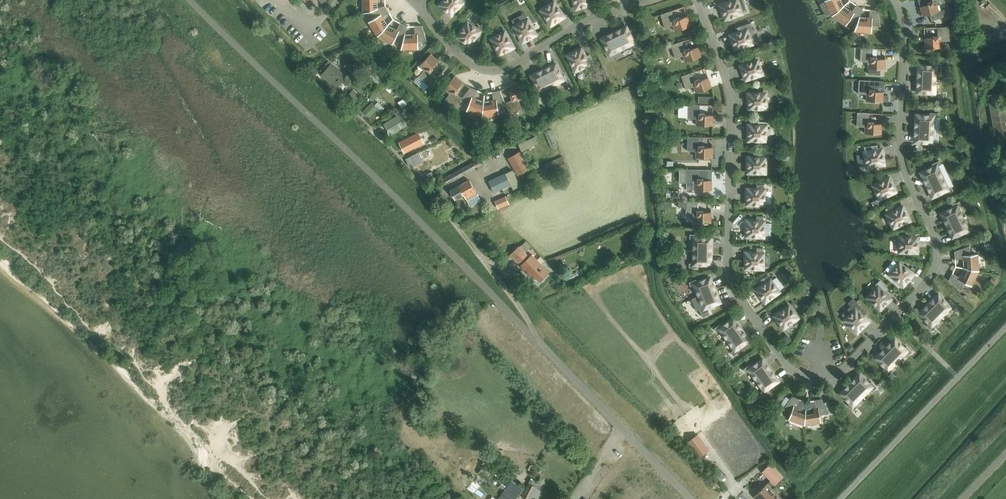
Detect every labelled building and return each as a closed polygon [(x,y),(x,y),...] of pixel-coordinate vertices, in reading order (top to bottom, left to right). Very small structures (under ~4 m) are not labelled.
[(363,14),(371,11),(374,10),(373,1),(375,1),(375,0),(363,0),(363,14)] [(441,5),(451,15),(462,3),(460,0),(445,0),(441,5)] [(721,5),(725,19),(741,13),(741,12),(747,10),(743,0),(726,0),(727,3),(721,5)] [(821,5),(825,15),(831,13),(832,15),(832,16),(841,10),(837,2),(840,0),(826,0),(825,0),(826,2),(821,5)] [(921,3),(919,4),(923,16),(939,11),(937,5),(945,2),(944,0),(920,0),(921,3)] [(554,2),(542,10),(551,24),(563,16),(554,2)] [(841,10),(832,16),(846,25),(850,19),(857,24),(857,22),(863,9),(857,5),(853,12),(851,13),(849,12),(847,14),(841,10)] [(375,18),(369,22),(377,36),(378,37),(385,29),(381,21),(382,20),(381,18),(390,13),(386,6),(374,10),(371,11),(375,18)] [(684,6),(661,15),(665,28),(673,25),(675,31),(691,26),(684,6)] [(857,24),(854,31),(871,33),(872,25),(881,26),(878,10),(871,10),(870,18),(870,20),(867,20),(867,23),(857,22),(857,24)] [(528,20),(515,27),(523,41),(535,34),(528,20)] [(738,33),(731,36),(736,49),(751,44),(751,42),(757,40),(751,22),(736,28),(738,33)] [(385,29),(378,37),(392,44),(396,38),(403,42),(404,38),(407,26),(401,23),(396,32),(394,31),(393,33),(385,29)] [(468,23),(458,37),(470,45),(479,31),(468,23)] [(1002,24),(985,32),(991,44),(1005,37),(1005,33),(1002,24)] [(403,42),(401,49),(418,49),(418,41),(427,41),(422,26),(414,26),(415,36),(412,36),(412,38),(404,38),(403,42)] [(949,27),(924,28),(925,48),(942,48),(941,41),(950,41),(949,27)] [(626,28),(614,33),(621,48),(632,43),(634,47),(638,45),(635,38),(632,39),(626,28)] [(505,32),(492,39),(500,54),(512,47),(505,32)] [(614,33),(603,39),(608,51),(605,52),(608,59),(612,58),(610,53),(621,48),(614,33)] [(695,37),(671,45),(675,58),(683,56),(686,62),(701,56),(695,37)] [(861,47),(860,61),(869,62),(868,68),(869,68),(869,74),(881,75),(881,69),(885,69),(886,49),(861,47)] [(581,49),(568,55),(575,70),(588,64),(589,68),(595,65),(590,54),(585,57),(581,49)] [(424,70),(418,77),(429,86),(433,81),(437,78),(431,72),(433,69),(432,68),(438,61),(431,54),(420,66),(424,70)] [(329,61),(320,71),(323,74),(322,75),(336,88),(346,76),(329,61)] [(757,61),(742,66),(746,79),(762,74),(757,61)] [(919,66),(919,79),(935,80),(936,67),(940,68),(941,63),(933,63),(933,66),(919,66)] [(556,65),(544,70),(551,85),(562,80),(564,84),(568,82),(564,75),(561,77),(556,65)] [(705,68),(681,76),(686,89),(694,86),(696,92),(712,87),(705,68)] [(544,70),(532,76),(538,88),(535,89),(538,97),(542,95),(540,90),(551,85),(544,70)] [(455,76),(445,89),(450,93),(445,100),(456,108),(462,101),(463,99),(456,94),(459,91),(457,90),(463,82),(455,76)] [(919,79),(918,92),(931,92),(931,96),(939,96),(939,92),(934,92),(935,80),(919,79)] [(859,80),(858,94),(867,94),(867,101),(888,102),(889,96),(883,95),(884,81),(859,80)] [(429,86),(425,90),(429,94),(437,85),(433,81),(429,86)] [(512,100),(505,103),(506,106),(510,114),(522,108),(519,100),(525,98),(518,83),(509,87),(512,95),(510,96),(512,100)] [(463,99),(462,101),(469,104),(467,111),(482,117),(483,106),(475,103),(475,101),(474,100),(478,90),(471,88),(463,99)] [(353,89),(347,96),(350,99),(355,104),(361,97),(353,89)] [(483,106),(482,117),(483,117),(499,114),(498,107),(506,106),(505,103),(500,91),(492,92),(494,102),(492,103),(492,104),(483,106)] [(1005,149),(1005,106),(1004,92),(988,95),(997,150),(1005,149)] [(765,94),(749,95),(750,109),(766,108),(765,94)] [(404,99),(399,102),(402,107),(408,104),(404,99)] [(372,102),(363,111),(367,115),(369,117),(377,109),(379,112),(384,108),(378,102),(375,105),(372,102)] [(688,104),(688,118),(697,118),(696,125),(713,125),(713,105),(688,104)] [(390,125),(387,127),(391,134),(406,125),(399,114),(402,112),(400,108),(394,112),(397,117),(388,122),(390,125)] [(857,112),(857,126),(865,127),(865,133),(878,134),(878,138),(887,139),(887,129),(882,129),(882,114),(857,112)] [(917,116),(916,129),(932,130),(933,117),(938,117),(938,113),(930,113),(930,116),(917,116)] [(749,126),(749,140),(765,140),(766,126),(771,126),(771,120),(756,120),(756,126),(749,126)] [(557,144),(551,129),(547,131),(552,146),(557,144)] [(916,129),(915,141),(928,142),(928,146),(936,146),(936,142),(932,142),(932,130),(916,129)] [(412,135),(399,142),(405,153),(425,143),(419,132),(416,133),(413,135),(412,135)] [(535,136),(519,144),(522,150),(538,143),(535,136)] [(713,137),(688,137),(687,151),(696,151),(696,157),(712,158),(713,137)] [(877,145),(864,147),(865,152),(867,166),(884,164),(881,150),(878,150),(877,145)] [(519,152),(508,158),(518,174),(527,169),(528,168),(523,159),(530,156),(526,149),(519,153),(519,152)] [(419,152),(406,159),(410,166),(411,165),(423,159),(419,152)] [(562,156),(544,164),(545,168),(550,166),(552,170),(554,169),(555,171),(567,167),(562,156)] [(480,158),(446,177),(448,181),(450,180),(451,182),(483,164),(480,158)] [(748,158),(748,172),(765,172),(765,158),(748,158)] [(934,167),(922,173),(927,185),(942,178),(937,166),(941,164),(939,161),(932,164),(934,167)] [(528,168),(527,169),(531,175),(541,169),(538,163),(528,168)] [(680,169),(679,183),(687,183),(687,190),(695,190),(712,190),(712,170),(703,169),(687,169),(680,169)] [(512,170),(506,172),(513,187),(519,184),(512,170)] [(505,173),(489,181),(491,186),(494,192),(511,184),(505,173)] [(942,178),(927,185),(933,196),(945,191),(946,194),(953,191),(951,187),(947,189),(942,178)] [(889,179),(874,186),(880,198),(895,191),(889,179)] [(469,180),(450,190),(456,199),(464,194),(471,206),(481,201),(469,180)] [(757,190),(748,190),(747,204),(764,204),(764,184),(757,184),(757,190)] [(506,196),(495,201),(499,208),(509,203),(506,196)] [(878,199),(872,202),(874,208),(880,205),(878,199)] [(679,201),(679,207),(686,207),(686,215),(695,216),(695,222),(711,222),(712,202),(679,201)] [(954,208),(942,213),(947,225),(962,218),(957,207),(961,205),(959,201),(952,204),(954,208)] [(903,207),(887,215),(893,227),(909,220),(903,207)] [(747,222),(747,236),(763,236),(764,216),(757,216),(757,222),(747,222)] [(962,218),(947,225),(953,237),(965,231),(966,234),(973,231),(972,227),(967,229),(962,218)] [(690,234),(690,238),(694,238),(694,251),(711,251),(711,238),(698,238),(698,234),(690,234)] [(900,237),(900,252),(916,252),(917,238),(900,237)] [(519,246),(510,254),(519,263),(527,255),(525,253),(532,247),(526,241),(520,247),(519,246)] [(970,246),(954,251),(955,258),(965,258),(965,260),(968,260),(968,269),(979,271),(979,270),(978,254),(970,254),(970,246)] [(694,263),(689,263),(689,267),(697,267),(697,264),(710,264),(711,251),(694,251),(694,263)] [(746,254),(746,268),(763,268),(763,267),(768,267),(768,256),(763,255),(763,254),(757,254),(746,254)] [(532,255),(520,266),(532,278),(534,276),(540,281),(549,272),(541,264),(545,261),(541,256),(537,260),(532,255)] [(893,261),(886,269),(891,274),(890,274),(903,285),(912,274),(899,264),(898,265),(893,261)] [(952,273),(949,280),(961,291),(965,283),(972,286),(979,271),(968,269),(965,276),(962,275),(961,277),(952,273)] [(696,279),(689,282),(691,286),(695,284),(700,296),(715,290),(710,278),(698,283),(696,279)] [(774,278),(757,290),(765,301),(779,292),(782,289),(774,278)] [(878,287),(868,297),(880,309),(890,299),(883,293),(888,288),(880,280),(875,285),(878,287)] [(715,290),(693,299),(697,310),(700,309),(701,313),(709,310),(707,307),(720,302),(715,290)] [(938,295),(929,304),(941,316),(949,307),(953,310),(956,307),(950,302),(948,304),(938,295)] [(851,306),(842,315),(846,319),(846,320),(857,331),(867,321),(863,317),(867,313),(853,298),(848,303),(851,306)] [(929,304),(920,314),(929,323),(927,326),(932,331),(935,328),(932,325),(941,316),(929,304)] [(789,306),(776,316),(784,327),(797,318),(789,306)] [(721,324),(714,328),(717,332),(720,329),(728,339),(741,330),(733,319),(723,327),(721,324)] [(741,330),(728,339),(735,349),(731,352),(733,355),(740,351),(738,348),(748,340),(741,330)] [(788,335),(782,340),(786,345),(792,341),(788,335)] [(895,339),(886,349),(897,360),(906,351),(909,355),(912,352),(907,346),(904,349),(895,339)] [(886,349),(876,358),(886,367),(883,370),(889,375),(892,372),(888,369),(897,360),(886,349)] [(750,364),(743,369),(746,372),(750,370),(757,380),(770,370),(763,360),(752,367),(750,364)] [(770,370),(757,380),(764,390),(760,393),(763,396),(769,391),(767,388),(778,381),(770,370)] [(859,375),(850,384),(862,396),(871,387),(874,390),(877,387),(871,382),(869,384),(859,375)] [(850,384),(841,393),(851,403),(848,405),(854,411),(857,408),(853,404),(862,396),(850,384)] [(791,412),(789,419),(804,425),(805,425),(806,401),(792,396),(783,409),(791,412)] [(806,401),(805,425),(821,422),(820,415),(829,414),(822,399),(807,401),(806,401)] [(699,457),(709,450),(698,434),(687,442),(699,457)] [(756,498),(782,498),(771,488),(779,480),(767,467),(762,472),(771,480),(754,497),(756,498)] [(522,497),(525,498),(529,498),(538,482),(531,478),(528,483),(530,483),(522,497)] [(500,498),(517,498),(524,488),(512,481),(503,495),(500,498)]
